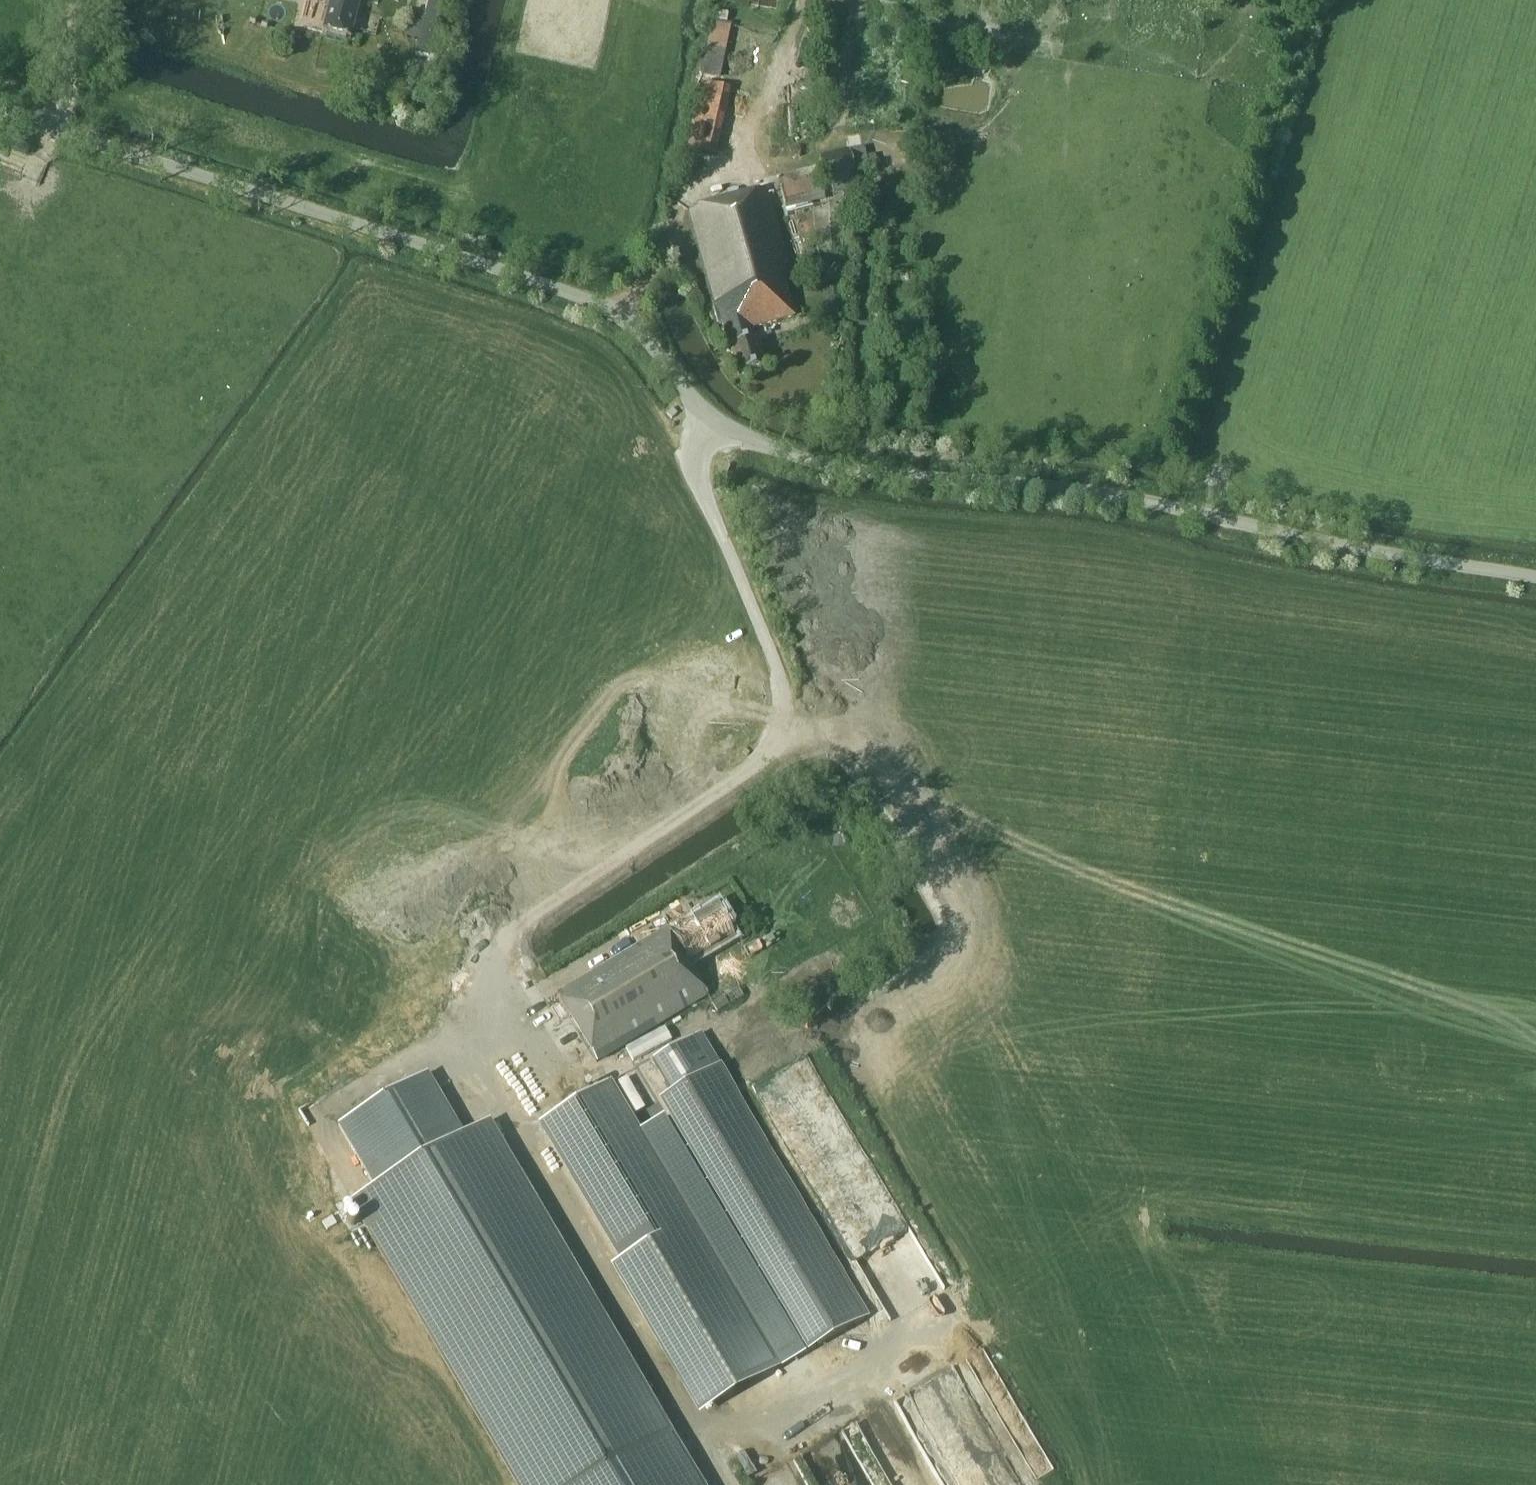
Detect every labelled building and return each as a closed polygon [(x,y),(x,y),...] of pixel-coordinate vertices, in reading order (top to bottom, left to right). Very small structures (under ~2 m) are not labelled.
[(322,32),(350,39),(360,0),(330,0),(322,32)] [(420,53),(438,58),(451,0),(434,0),(432,11),(419,8),(412,36),(423,39),(420,53)] [(714,12),(713,20),(727,22),(728,15),(714,12)] [(864,169),(860,149),(819,157),(823,178),(864,169)] [(789,278),(762,189),(686,212),(715,307),(713,307),(718,326),(724,324),(739,376),(767,368),(755,328),(793,317),(782,280),(789,278)] [(556,997),(596,1065),(708,997),(690,965),(734,938),(717,908),(692,924),(690,921),(676,929),(678,933),(672,936),(668,929),(556,997)] [(717,1013),(728,1006),(723,997),(712,1004),(717,1013)] [(819,1345),(864,1317),(697,1036),(652,1063),(819,1345)] [(353,1201),(519,1484),(697,1484),(485,1124),(463,1136),(426,1074),(338,1126),(374,1188),(353,1201)] [(540,1127),(619,1262),(609,1268),(698,1417),(781,1368),(692,1217),(687,1221),(616,1098),(608,1085),(540,1127)] [(795,1374),(811,1361),(805,1354),(789,1366),(795,1374)]
